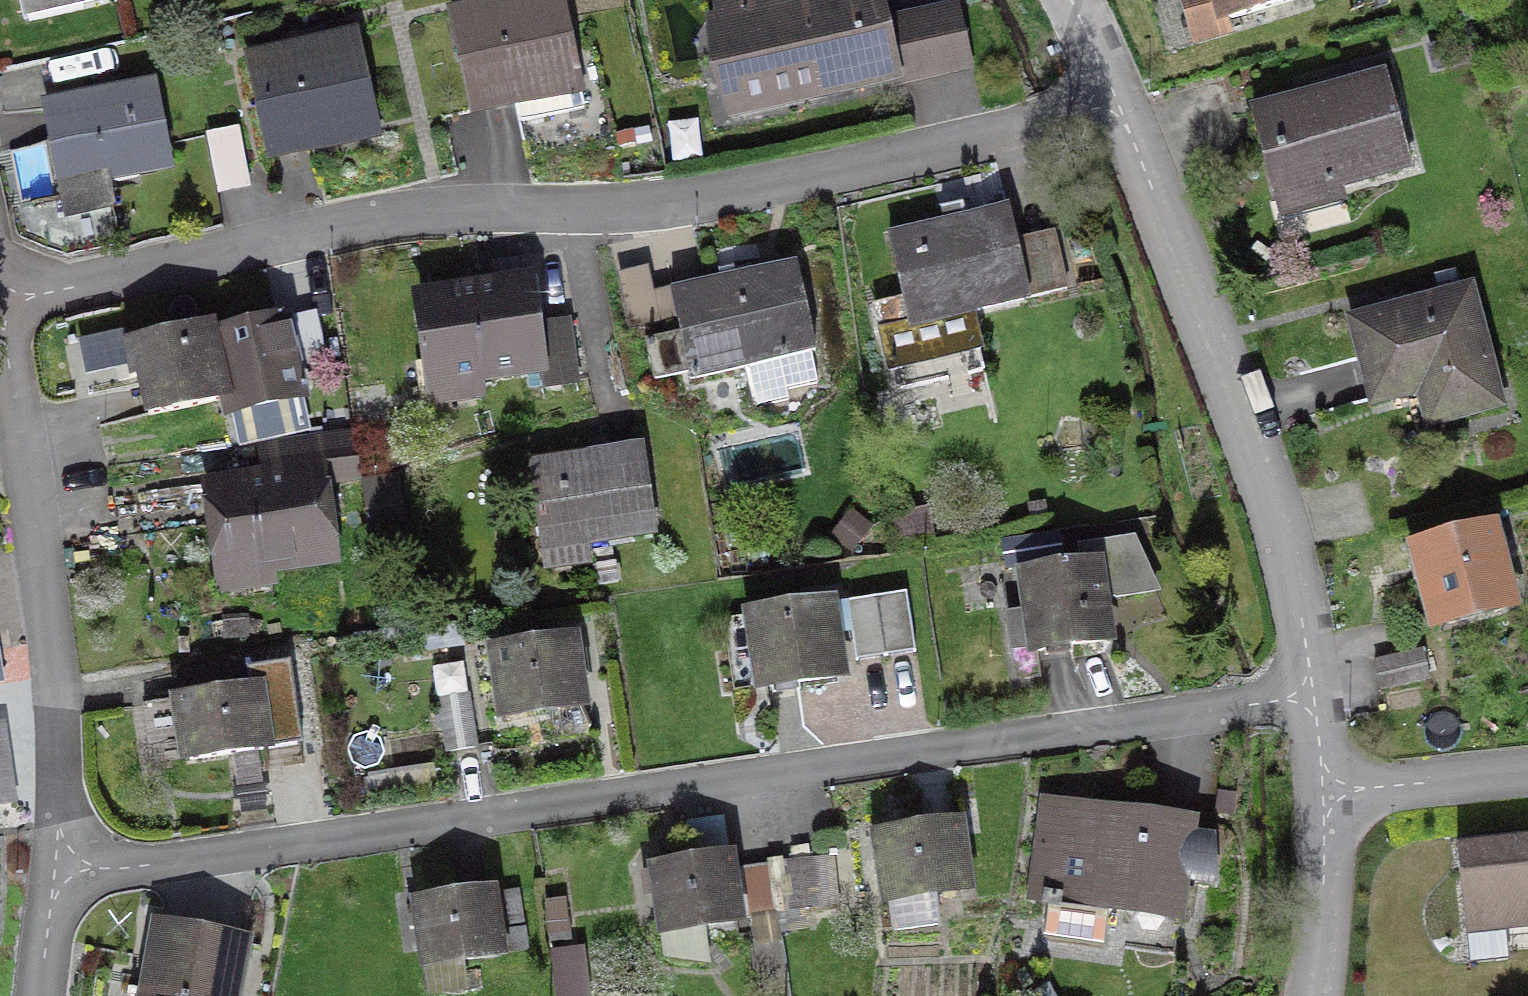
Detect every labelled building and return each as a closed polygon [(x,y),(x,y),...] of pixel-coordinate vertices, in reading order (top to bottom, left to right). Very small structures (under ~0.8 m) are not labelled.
[(449,18),(470,114),(513,105),(518,125),(580,111),(556,0),(529,0),(526,0),(518,0),(501,4),(502,6),(449,18)] [(719,29),(737,111),(886,78),(887,85),(963,69),(951,13),(877,29),(871,0),(847,0),(824,5),(823,0),(727,0),(733,26),(719,29)] [(1224,23),(1292,3),(1291,0),(1179,0),(1192,44),(1227,33),(1224,23)] [(299,52),(246,63),(267,159),(311,150),(307,132),(369,118),(352,40),(324,46),(323,44),(299,49),(299,52)] [(1326,98),(1325,95),(1263,112),(1273,151),(1266,152),(1280,202),(1406,168),(1382,80),(1339,92),(1340,95),(1326,98)] [(97,96),(97,99),(44,110),(59,186),(55,187),(61,214),(110,204),(105,180),(165,168),(150,89),(122,95),(121,92),(97,96)] [(228,144),(209,148),(219,197),(238,193),(228,144)] [(1024,298),(1005,213),(886,240),(900,302),(870,309),(885,374),(898,371),(897,369),(975,351),(967,314),(1025,301),(1024,298)] [(813,354),(794,267),(669,295),(678,334),(642,342),(651,382),(687,374),(688,382),(746,369),(754,408),(786,401),(784,392),(815,385),(808,355),(813,354)] [(469,297),(418,305),(429,384),(536,369),(539,389),(572,384),(563,325),(530,329),(525,290),(496,293),(496,291),(494,291),(469,295),(469,297)] [(1377,315),(1378,318),(1351,325),(1371,403),(1441,384),(1450,418),(1495,406),(1464,294),(1401,311),(1401,309),(1377,315)] [(175,334),(131,347),(136,366),(147,418),(221,402),(225,417),(300,400),(282,322),(248,329),(208,338),(206,330),(175,334)] [(542,549),(649,534),(638,454),(530,469),(542,549)] [(260,483),(260,486),(206,494),(219,575),(328,559),(316,477),(287,482),(287,479),(260,483)] [(1412,585),(1424,582),(1434,623),(1505,605),(1487,537),(1416,554),(1420,568),(1408,571),(1412,585)] [(1022,578),(1033,653),(1105,642),(1100,609),(1152,592),(1131,543),(1079,551),(1082,570),(1022,578)] [(826,607),(752,618),(762,690),(836,679),(826,607)] [(569,657),(567,644),(495,655),(504,717),(576,706),(572,680),(586,678),(582,655),(569,657)] [(1426,681),(1419,653),(1371,665),(1378,693),(1426,681)] [(175,679),(187,763),(259,753),(247,669),(175,679)] [(464,698),(436,703),(444,755),(473,750),(464,698)] [(1106,812),(1105,820),(1043,811),(1044,803),(1039,803),(1025,901),(1040,904),(1040,908),(1046,909),(1042,939),(1101,947),(1108,901),(1181,911),(1185,884),(1208,888),(1211,842),(1191,839),(1193,824),(1106,812)] [(934,896),(961,892),(952,830),(880,841),(893,933),(938,927),(934,896)] [(1454,847),(1463,938),(1527,931),(1527,839),(1454,847)] [(644,898),(656,896),(662,935),(734,925),(733,922),(727,874),(725,862),(641,874),(644,898)] [(818,911),(814,862),(727,874),(733,922),(818,911)] [(489,900),(488,897),(405,909),(408,934),(419,932),(425,970),(421,971),(424,995),(436,995),(459,995),(482,993),(477,962),(497,960),(497,959),(520,953),(517,932),(520,932),(515,896),(489,900)] [(239,947),(157,931),(145,995),(230,995),(239,947)] [(579,961),(549,965),(553,995),(583,995),(579,961)]
